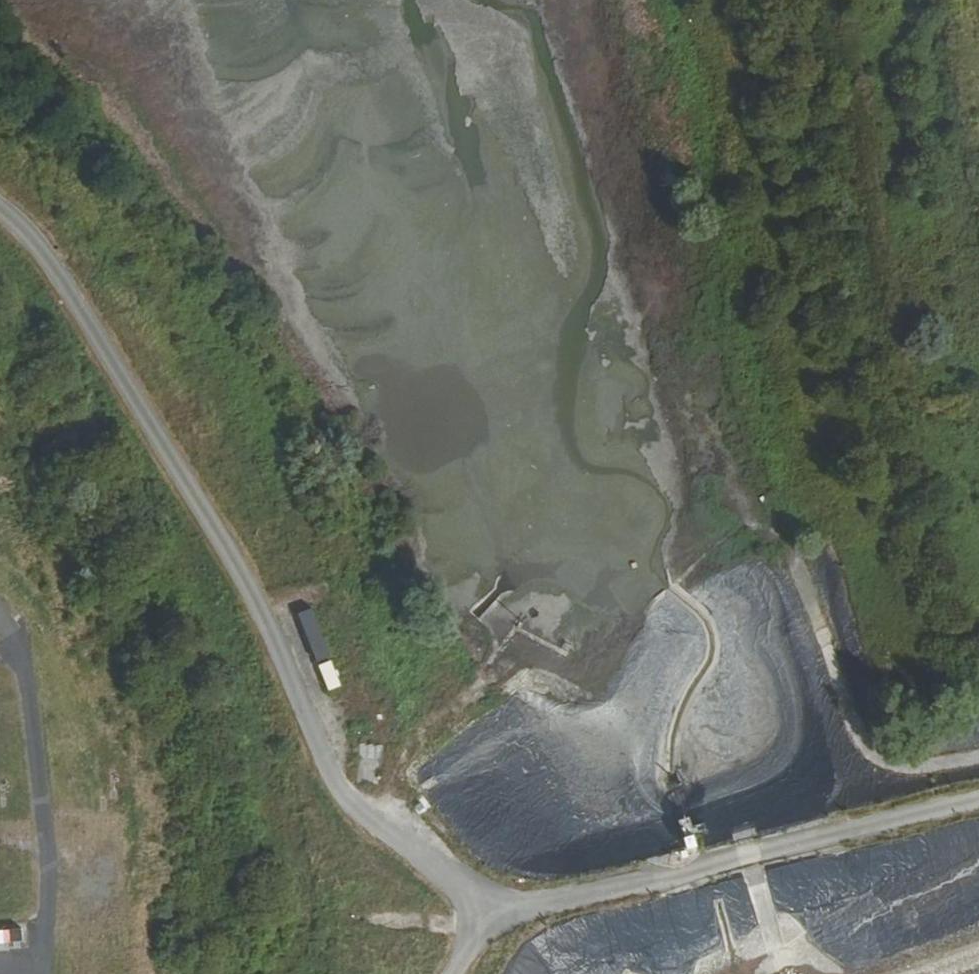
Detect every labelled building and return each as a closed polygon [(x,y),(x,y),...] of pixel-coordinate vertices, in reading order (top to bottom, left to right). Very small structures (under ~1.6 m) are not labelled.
[(0,930),(0,943),(11,942),(10,930),(0,930)]
